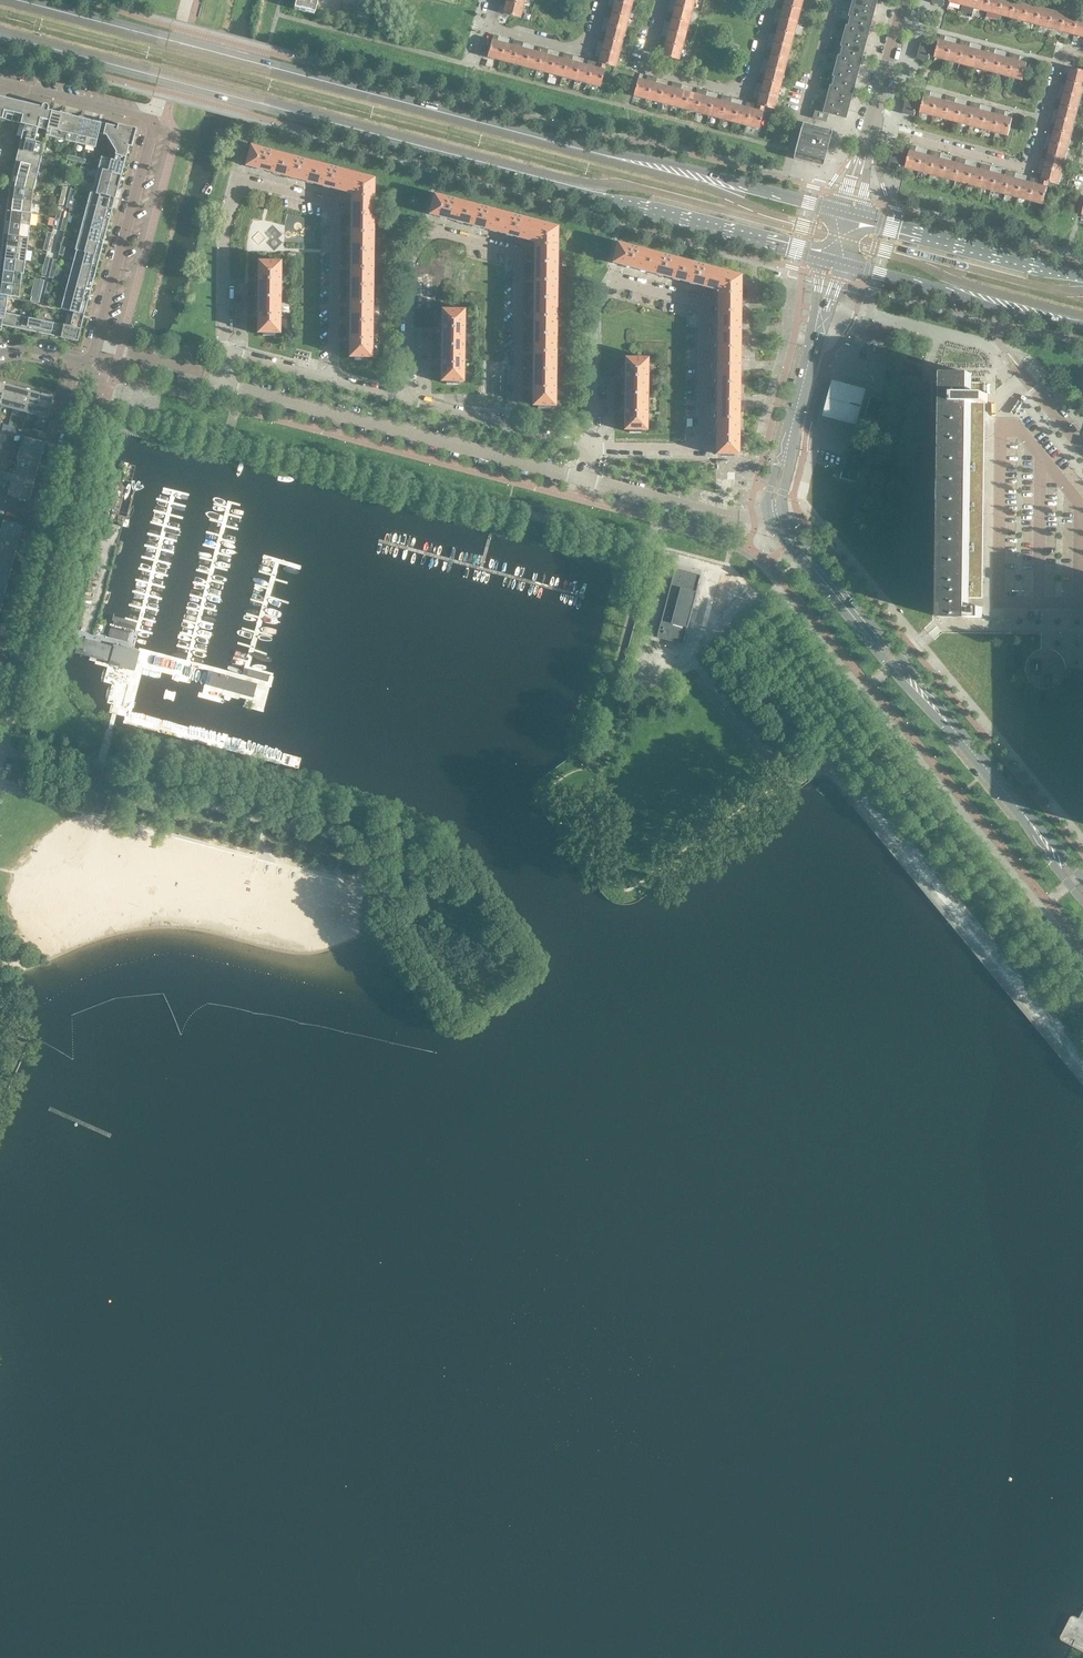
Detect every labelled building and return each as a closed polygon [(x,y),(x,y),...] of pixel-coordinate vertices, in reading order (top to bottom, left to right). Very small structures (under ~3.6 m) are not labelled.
[(318,0),(296,0),(295,6),(315,12),(318,0)] [(357,8),(371,12),(374,0),(360,0),(357,8)] [(632,5),(614,0),(609,0),(606,9),(612,10),(611,12),(628,17),(632,5)] [(694,0),(670,0),(669,4),(692,10),(694,0)] [(803,0),(778,0),(778,1),(783,3),(783,5),(800,9),(803,0)] [(875,0),(853,0),(851,6),(872,11),(875,0)] [(977,0),(964,0),(962,5),(975,8),(977,0)] [(990,0),(977,0),(975,8),(987,12),(990,0)] [(1003,0),(990,0),(987,12),(1000,15),(1003,0)] [(1017,0),(1003,0),(1000,15),(1012,18),(1017,0)] [(1029,4),(1027,4),(1028,0),(1017,0),(1012,18),(1024,21),(1029,4)] [(1043,2),(1034,0),(1032,0),(1031,5),(1029,4),(1024,21),(1037,25),(1043,2)] [(520,18),(523,5),(506,1),(505,3),(500,1),(498,12),(503,13),(520,18)] [(1049,28),(1054,11),(1052,10),(1053,5),(1043,2),(1037,25),(1049,28)] [(688,22),(692,10),(669,4),(666,14),(672,15),(671,18),(688,22)] [(797,22),(800,9),(783,5),(782,7),(777,6),(774,16),(797,22)] [(869,26),(872,11),(851,6),(849,15),(851,15),(849,21),(869,26)] [(1062,31),(1068,9),(1057,6),(1056,11),(1054,11),(1049,28),(1062,31)] [(1074,35),(1079,17),(1076,17),(1078,11),(1068,9),(1062,31),(1074,35)] [(625,30),(628,17),(611,12),(610,15),(605,13),(603,24),(625,30)] [(1082,13),(1081,18),(1079,17),(1074,35),(1082,37),(1082,13)] [(793,34),(797,22),(774,16),(772,26),(777,27),(776,30),(793,34)] [(685,35),(688,22),(671,18),(670,20),(665,19),(663,29),(685,35)] [(865,41),(869,26),(849,21),(848,27),(846,26),(843,36),(865,41)] [(622,42),(625,30),(603,24),(600,34),(605,35),(604,37),(622,42)] [(682,47),(685,35),(663,29),(660,39),(665,40),(664,43),(682,47)] [(790,47),(793,34),(776,30),(776,32),(770,31),(768,41),(790,47)] [(500,60),(506,38),(496,35),(494,40),(492,40),(487,57),(500,60)] [(948,60),(953,38),(943,35),(942,40),(939,40),(938,45),(935,57),(948,60)] [(861,56),(865,41),(843,36),(841,45),(843,45),(841,51),(861,56)] [(618,54),(622,42),(604,37),(604,40),(599,38),(596,48),(618,54)] [(512,64),(517,46),(515,46),(516,41),(506,38),(500,60),(512,64)] [(960,64),(965,46),(962,46),(964,41),(953,38),(948,60),(960,64)] [(787,59),(790,47),(768,41),(765,51),(770,52),(770,55),(787,59)] [(935,57),(938,45),(922,41),(917,58),(929,61),(930,56),(935,57)] [(525,67),(531,44),(521,42),(519,47),(517,46),(512,64),(525,67)] [(972,67),(978,45),(968,42),(967,47),(965,46),(960,64),(972,67)] [(678,60),(682,47),(664,43),(664,45),(659,43),(656,54),(661,55),(678,60)] [(537,70),(542,53),(540,52),(541,47),(531,44),(525,67),(537,70)] [(985,70),(989,53),(987,52),(989,47),(978,45),(972,67),(985,70)] [(550,74),(556,51),(546,48),(544,54),(542,53),(537,70),(550,74)] [(615,67),(618,54),(596,48),(593,59),(598,60),(598,63),(606,65),(615,67)] [(997,74),(1003,51),(993,48),(992,54),(989,53),(985,70),(997,74)] [(562,77),(567,60),(565,59),(566,54),(556,51),(550,74),(562,77)] [(857,71),(861,56),(841,51),(840,57),(838,56),(836,66),(857,71)] [(1010,77),(1014,60),(1012,59),(1013,54),(1003,51),(997,74),(1010,77)] [(575,80),(581,58),(570,55),(569,60),(567,60),(562,77),(575,80)] [(784,72),(787,59),(770,55),(769,57),(764,55),(761,66),(784,72)] [(1023,80),(1027,63),(1028,58),(1018,55),(1017,60),(1014,60),(1010,77),(1023,80)] [(587,83),(592,66),(589,66),(591,60),(581,58),(575,80),(587,83)] [(605,70),(596,67),(592,66),(587,83),(600,87),(605,70)] [(780,84),(784,72),(761,66),(758,76),(764,77),(763,79),(780,84)] [(853,86),(857,71),(836,66),(833,75),(835,76),(833,81),(853,86)] [(1071,67),(1066,66),(1063,76),(1068,78),(1068,80),(1082,84),(1082,70),(1071,67)] [(646,99),(651,82),(648,81),(650,76),(640,73),(638,79),(638,78),(633,96),(646,99)] [(659,102),(665,80),(654,77),(653,82),(651,82),(646,99),(659,102)] [(777,96),(780,84),(763,79),(762,82),(757,80),(754,90),(777,96)] [(671,106),(676,88),(673,88),(675,83),(665,80),(659,102),(671,106)] [(1082,92),(1082,84),(1068,80),(1067,82),(1062,81),(1059,91),(1082,97),(1082,92)] [(849,101),(853,86),(833,81),(832,87),(830,86),(828,96),(849,101)] [(683,109),(689,87),(679,84),(678,89),(676,88),(671,106),(683,109)] [(696,112),(700,95),(698,94),(700,89),(689,87),(683,109),(696,112)] [(708,116),(714,93),(704,90),(703,96),(700,95),(696,112),(708,116)] [(774,109),(777,96),(754,90),(752,101),(757,102),(756,105),(764,107),(774,109)] [(933,116),(939,93),(929,91),(927,96),(925,95),(923,100),(920,112),(933,116)] [(1078,109),(1082,97),(1059,91),(1056,101),(1062,103),(1061,105),(1078,109)] [(721,119),(725,102),(723,101),(724,96),(714,93),(708,116),(721,119)] [(945,119),(950,102),(948,101),(949,96),(939,93),(933,116),(945,119)] [(52,112),(48,112),(49,108),(49,107),(49,106),(48,105),(47,104),(46,103),(45,103),(44,104),(43,104),(43,105),(42,106),(42,107),(0,96),(0,119),(21,124),(25,125),(21,138),(35,141),(38,128),(47,130),(52,112)] [(845,117),(849,101),(828,96),(825,105),(827,106),(825,112),(828,113),(845,117)] [(920,112),(923,100),(907,96),(903,113),(914,116),(915,111),(920,112)] [(733,122),(739,100),(729,97),(728,102),(725,102),(721,119),(733,122)] [(958,122),(964,100),(954,97),(952,102),(950,102),(945,119),(958,122)] [(746,126),(750,108),(748,108),(749,102),(739,100),(733,122),(746,126)] [(970,126),(975,108),(973,108),(974,103),(964,100),(958,122),(970,126)] [(983,129),(989,107),(979,104),(977,109),(975,108),(970,126),(983,129)] [(1075,122),(1078,109),(1061,105),(1060,107),(1055,106),(1053,116),(1075,122)] [(995,132),(1000,115),(998,114),(999,109),(989,107),(983,129),(995,132)] [(763,112),(755,109),(750,108),(746,126),(758,129),(763,112)] [(825,121),(828,113),(825,112),(815,109),(813,118),(825,121)] [(1008,136),(1013,118),(1012,118),(1014,113),(1003,110),(1002,116),(1000,115),(995,132),(1008,136)] [(56,138),(62,113),(52,111),(52,112),(47,130),(46,135),(56,138)] [(66,140),(72,116),(62,113),(56,138),(66,140)] [(75,143),(81,118),(72,116),(66,140),(75,143)] [(1072,134),(1075,122),(1053,116),(1050,126),(1055,127),(1054,130),(1072,134)] [(85,145),(91,120),(81,118),(75,143),(85,145)] [(95,148),(99,134),(98,134),(101,123),(91,120),(85,145),(95,148)] [(111,144),(137,128),(135,128),(135,129),(133,128),(132,128),(132,127),(131,127),(128,126),(127,126),(123,125),(122,126),(123,126),(122,128),(101,123),(98,134),(99,134),(106,135),(111,144)] [(823,164),(830,139),(831,132),(801,124),(793,156),(823,164)] [(125,163),(130,142),(132,142),(133,143),(133,142),(134,138),(134,137),(135,134),(135,133),(136,132),(135,132),(136,130),(137,128),(111,144),(116,152),(114,160),(125,163)] [(1069,147),(1072,134),(1054,130),(1054,132),(1049,131),(1046,141),(1069,147)] [(42,155),(45,144),(45,143),(35,141),(21,138),(19,149),(42,155)] [(1065,159),(1069,147),(1046,141),(1043,151),(1048,152),(1048,155),(1065,159)] [(280,174),(285,154),(251,146),(246,166),(280,174)] [(919,171),(925,149),(914,146),(913,151),(910,150),(909,155),(905,168),(919,171)] [(39,167),(42,155),(19,149),(16,161),(39,167)] [(931,174),(936,157),(933,156),(935,151),(925,149),(919,171),(931,174)] [(905,168),(909,155),(893,151),(888,169),(899,172),(901,166),(905,168)] [(943,178),(949,155),(939,153),(938,158),(936,157),(931,174),(943,178)] [(313,183),(318,163),(285,154),(280,174),(313,183)] [(956,181),(960,164),(958,163),(960,158),(949,155),(943,178),(956,181)] [(1062,172),(1065,159),(1048,155),(1047,157),(1042,155),(1039,166),(1062,172)] [(121,175),(125,163),(114,160),(101,156),(98,168),(121,175)] [(968,184),(974,162),(964,159),(963,164),(960,164),(956,181),(968,184)] [(36,178),(39,167),(16,161),(13,173),(36,178)] [(981,188),(985,170),(983,170),(984,164),(974,162),(968,184),(981,188)] [(354,185),(357,173),(318,163),(313,183),(346,192),(348,183),(354,185)] [(993,191),(999,168),(989,166),(988,171),(985,170),(981,188),(993,191)] [(1059,184),(1062,172),(1039,166),(1037,176),(1042,177),(1041,180),(1049,182),(1059,184)] [(118,186),(121,175),(98,168),(95,180),(118,186)] [(1006,194),(1010,177),(1008,176),(1009,171),(999,168),(993,191),(1006,194)] [(1018,197),(1024,175),(1014,172),(1012,177),(1010,177),(1006,194),(1018,197)] [(34,189),(36,178),(13,173),(10,186),(34,189)] [(374,215),(374,189),(374,178),(357,173),(354,185),(348,183),(346,192),(351,193),(351,214),(374,215)] [(1030,201),(1035,183),(1033,183),(1034,178),(1024,175),(1018,197),(1030,201)] [(115,198),(118,186),(95,180),(92,191),(91,190),(91,191),(115,198)] [(1048,187),(1040,185),(1035,183),(1030,201),(1043,204),(1048,187)] [(32,201),(34,189),(10,186),(8,198),(32,201)] [(112,209),(115,198),(91,191),(88,203),(112,209)] [(463,223),(468,203),(434,194),(429,214),(463,223)] [(31,212),(32,201),(8,198),(6,210),(32,213),(32,212),(31,212)] [(109,221),(112,209),(88,203),(84,214),(109,221)] [(496,232),(501,212),(468,203),(463,223),(496,232)] [(30,225),(32,213),(6,210),(5,222),(30,225)] [(537,233),(540,222),(501,212),(496,232),(529,240),(531,232),(537,233)] [(106,233),(109,221),(84,214),(81,226),(106,233)] [(372,237),(372,228),(374,228),(374,215),(351,214),(351,218),(349,224),(352,225),(352,230),(351,230),(351,238),(349,244),(352,245),(352,250),(373,250),(374,237),(372,237)] [(29,237),(30,225),(5,222),(3,234),(29,237)] [(557,263),(557,239),(557,226),(540,222),(537,233),(531,232),(529,240),(534,242),(534,263),(557,263)] [(103,244),(106,233),(81,226),(78,238),(103,244)] [(27,249),(29,237),(3,234),(2,246),(27,249)] [(100,256),(103,244),(78,238),(75,249),(100,256)] [(646,272),(651,251),(617,242),(612,263),(646,272)] [(25,261),(27,249),(2,246),(0,258),(25,261)] [(97,267),(100,256),(75,249),(75,250),(76,250),(73,261),(97,268),(97,267)] [(372,272),(372,264),(373,264),(373,250),(352,250),(350,250),(350,252),(349,258),(352,259),(352,264),(350,264),(350,273),(349,279),(352,280),(352,285),(373,286),(373,272),(372,272)] [(679,280),(684,260),(651,251),(646,272),(679,280)] [(25,261),(0,258),(0,259),(0,270),(24,273),(25,261)] [(280,283),(280,275),(281,275),(282,261),(259,260),(259,264),(257,270),(260,271),(260,276),(258,276),(258,284),(257,290),(260,291),(260,296),(260,297),(281,297),(281,283),(280,283)] [(456,260),(453,277),(466,279),(469,262),(456,260)] [(720,282),(723,270),(684,260),(679,280),(712,289),(715,280),(720,282)] [(94,279),(97,268),(73,261),(70,273),(94,279)] [(555,285),(555,277),(557,277),(557,263),(534,263),(534,266),(532,272),(535,273),(535,278),(534,278),(534,286),(532,292),(535,293),(535,298),(556,299),(557,285),(555,285)] [(22,274),(24,274),(24,273),(0,270),(0,282),(21,285),(22,274)] [(740,289),(741,275),(723,270),(720,282),(715,280),(712,289),(718,290),(718,293),(738,293),(738,289),(740,289)] [(91,291),(94,279),(70,273),(67,285),(91,291)] [(419,305),(432,305),(433,278),(419,278),(419,305)] [(21,285),(0,282),(0,294),(8,295),(8,296),(19,297),(21,285)] [(88,302),(91,291),(67,285),(64,296),(87,302),(88,302)] [(371,308),(371,299),(373,299),(373,286),(352,285),(350,285),(350,288),(348,294),(352,295),(352,300),(350,300),(350,308),(348,315),(351,315),(351,321),(373,321),(373,308),(371,308)] [(740,311),(740,298),(738,298),(738,293),(718,293),(717,311),(740,311)] [(6,312),(8,296),(8,295),(0,294),(0,318),(5,319),(6,312)] [(81,329),(84,318),(88,302),(87,302),(64,296),(61,308),(74,312),(73,315),(70,326),(65,325),(62,338),(78,341),(81,329),(80,329),(81,329)] [(279,319),(279,315),(279,310),(281,310),(281,297),(260,297),(260,296),(258,296),(258,299),(256,305),(260,306),(260,311),(258,311),(258,333),(263,333),(263,335),(269,335),(269,333),(280,333),(281,319),(279,319)] [(555,321),(555,312),(556,312),(556,299),(535,298),(534,298),(533,301),(532,307),(535,308),(535,313),(533,313),(533,322),(532,328),(535,329),(535,334),(556,334),(556,321),(555,321)] [(39,333),(44,309),(39,309),(37,319),(18,315),(15,328),(39,333)] [(65,325),(58,323),(46,321),(48,310),(44,309),(39,333),(62,338),(65,325)] [(463,332),(463,323),(465,323),(465,309),(442,309),(442,312),(440,318),(443,319),(443,324),(442,324),(441,333),(440,339),(443,340),(443,345),(464,345),(464,332),(463,332)] [(740,325),(740,311),(717,311),(717,329),(737,329),(737,325),(740,325)] [(18,315),(6,312),(5,319),(0,318),(0,330),(2,330),(2,325),(15,328),(18,315)] [(371,343),(371,339),(371,335),(372,335),(373,321),(351,321),(350,321),(350,323),(348,329),(351,330),(351,335),(349,335),(349,357),(354,357),(354,360),(361,360),(361,357),(372,357),(372,343),(371,343)] [(740,347),(740,333),(737,333),(737,329),(717,329),(717,347),(740,347)] [(554,356),(554,348),(556,348),(556,334),(535,334),(533,334),(533,337),(531,343),(535,344),(535,349),(533,349),(533,357),(531,363),(534,364),(534,369),(556,370),(556,356),(554,356)] [(462,367),(462,363),(462,359),(464,359),(464,345),(443,345),(441,345),(441,347),(440,354),(443,354),(443,360),(441,360),(441,381),(446,381),(446,384),(452,384),(452,381),(464,381),(464,367),(462,367)] [(739,360),(740,347),(717,347),(717,364),(737,365),(737,360),(739,360)] [(646,380),(646,372),(648,372),(648,358),(625,357),(625,361),(623,367),(626,368),(626,373),(625,373),(625,381),(623,387),(626,388),(626,393),(647,394),(647,380),(646,380)] [(739,382),(739,369),(737,369),(737,365),(717,364),(716,382),(739,382)] [(554,392),(554,387),(554,383),(555,383),(556,370),(534,369),(533,369),(533,372),(531,378),(534,379),(534,384),(532,384),(532,405),(537,406),(537,408),(544,408),(544,406),(555,406),(555,392),(554,392)] [(982,598),(985,423),(985,403),(987,403),(987,394),(985,394),(985,382),(972,382),(972,374),(945,373),(945,382),(932,382),(932,411),(944,412),(942,618),(969,618),(969,617),(973,617),(973,614),(978,614),(978,617),(982,617),(982,607),(969,607),(969,598),(982,598)] [(865,389),(831,380),(821,416),(854,425),(865,389)] [(739,396),(739,382),(716,382),(716,400),(736,400),(736,396),(739,396)] [(12,409),(18,387),(7,384),(1,406),(12,409)] [(24,412),(30,390),(18,387),(12,409),(24,412)] [(36,415),(41,393),(30,390),(24,412),(36,415)] [(36,415),(48,418),(48,416),(51,417),(53,410),(50,410),(54,397),(41,393),(36,415)] [(645,416),(645,411),(645,407),(647,407),(647,394),(626,393),(624,393),(624,396),(623,402),(626,403),(626,408),(624,408),(624,430),(629,430),(629,432),(635,432),(635,430),(647,430),(647,416),(645,416)] [(877,423),(884,399),(870,396),(863,419),(877,423)] [(739,418),(739,404),(736,404),(736,400),(716,400),(716,418),(739,418)] [(736,440),(736,431),(739,431),(739,418),(716,418),(716,454),(738,454),(738,440),(736,440)] [(42,454),(45,442),(23,436),(20,448),(42,454)] [(19,461),(39,466),(42,454),(20,448),(17,460),(19,461)] [(35,477),(39,466),(19,461),(16,472),(35,477)] [(32,489),(35,477),(16,472),(14,471),(10,483),(32,489)] [(29,501),(32,489),(10,483),(7,495),(29,501)] [(0,531),(0,532),(20,537),(20,536),(22,535),(22,532),(21,530),(23,525),(4,520),(0,531)] [(17,549),(20,537),(0,532),(0,531),(0,544),(17,549)] [(14,560),(17,549),(0,544),(0,557),(14,560)] [(12,567),(13,566),(14,563),(13,561),(14,560),(0,557),(0,569),(10,572),(12,567)] [(7,583),(10,572),(0,569),(0,581),(7,583)] [(683,640),(699,579),(673,572),(657,633),(683,640)] [(74,652),(132,667),(134,668),(138,652),(136,651),(137,649),(113,643),(112,645),(78,636),(75,647),(74,652)] [(666,658),(673,661),(675,655),(677,646),(671,644),(666,658)] [(211,671),(207,686),(252,697),(255,682),(211,671)]
